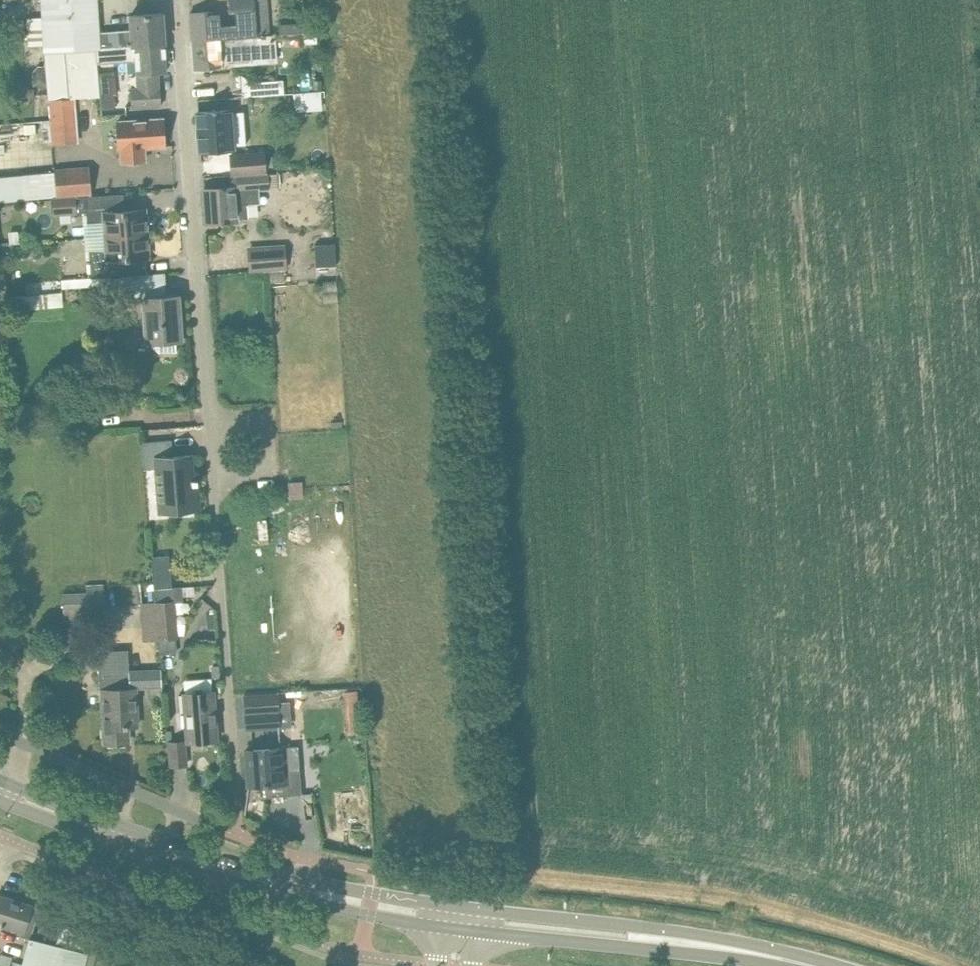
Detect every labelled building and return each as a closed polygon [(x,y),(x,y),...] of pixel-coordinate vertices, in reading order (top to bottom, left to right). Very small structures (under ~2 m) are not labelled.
[(43,17),(27,18),(29,45),(44,44),(44,52),(96,48),(99,47),(98,33),(97,0),(42,0),(43,17)] [(221,38),(257,36),(254,0),(229,0),(230,10),(236,10),(236,25),(220,26),(219,10),(190,13),(192,41),(221,38)] [(132,30),(98,33),(99,47),(164,43),(162,12),(130,15),(132,30)] [(301,23),(280,24),(281,35),(302,34),(301,23)] [(317,33),(303,34),(304,44),(318,44),(317,33)] [(223,66),(221,38),(192,41),(195,68),(223,66)] [(166,71),(164,43),(99,47),(100,63),(136,60),(137,72),(138,88),(130,88),(131,108),(161,106),(158,72),(166,71)] [(98,76),(96,48),(44,52),(45,66),(47,84),(51,147),(77,145),(74,100),(100,98),(100,97),(98,76)] [(39,67),(34,73),(35,85),(47,84),(45,66),(39,67)] [(98,76),(100,97),(118,96),(115,74),(98,76)] [(243,79),(243,96),(285,94),(284,78),(243,79)] [(20,88),(20,100),(34,100),(34,89),(20,88)] [(321,92),(311,93),(312,109),(322,108),(321,92)] [(198,111),(201,151),(233,149),(233,145),(230,112),(230,109),(215,110),(215,109),(212,109),(213,110),(198,111)] [(243,111),(230,112),(233,145),(246,144),(243,111)] [(120,161),(125,161),(145,160),(145,147),(164,146),(163,118),(117,121),(120,161)] [(267,173),(265,151),(231,154),(233,175),(267,173)] [(90,164),(54,167),(56,194),(92,192),(90,164)] [(239,190),(268,188),(267,174),(238,176),(239,190)] [(234,187),(223,188),(204,189),(206,222),(226,221),(237,219),(248,218),(247,202),(236,203),(234,187)] [(105,236),(147,233),(145,209),(116,211),(115,194),(95,195),(85,197),(87,223),(104,221),(105,236)] [(51,206),(53,216),(76,212),(74,202),(51,206)] [(147,233),(105,236),(106,250),(89,251),(91,277),(120,275),(119,259),(148,257),(147,233)] [(316,248),(318,269),(336,268),(335,246),(316,248)] [(248,252),(249,272),(286,269),(285,249),(248,252)] [(146,341),(162,341),(182,339),(179,295),(167,296),(165,272),(120,275),(122,301),(143,299),(146,341)] [(62,280),(63,289),(111,285),(110,276),(62,280)] [(160,512),(180,511),(200,509),(197,479),(193,480),(191,454),(173,456),(172,440),(142,442),(144,469),(156,468),(160,512)] [(173,588),(170,558),(152,560),(155,589),(173,588)] [(87,592),(63,594),(64,607),(105,604),(104,585),(87,585),(87,592)] [(178,638),(175,600),(156,602),(159,639),(178,638)] [(156,602),(143,603),(146,640),(159,639),(156,602)] [(102,674),(99,674),(100,680),(101,706),(103,706),(103,713),(104,724),(105,744),(128,743),(127,723),(126,707),(120,708),(119,689),(121,689),(121,680),(121,673),(102,674)] [(183,694),(186,722),(187,741),(217,739),(214,691),(183,694)] [(246,730),(266,728),(307,726),(306,708),(245,713),(246,730)] [(186,764),(185,741),(169,742),(170,766),(186,764)] [(287,747),(246,750),(249,786),(265,785),(265,797),(301,794),(300,770),(288,771),(287,747)] [(22,965),(91,965),(99,938),(92,935),(40,909),(41,908),(0,895),(0,925),(22,932),(21,936),(29,938),(22,965)]
